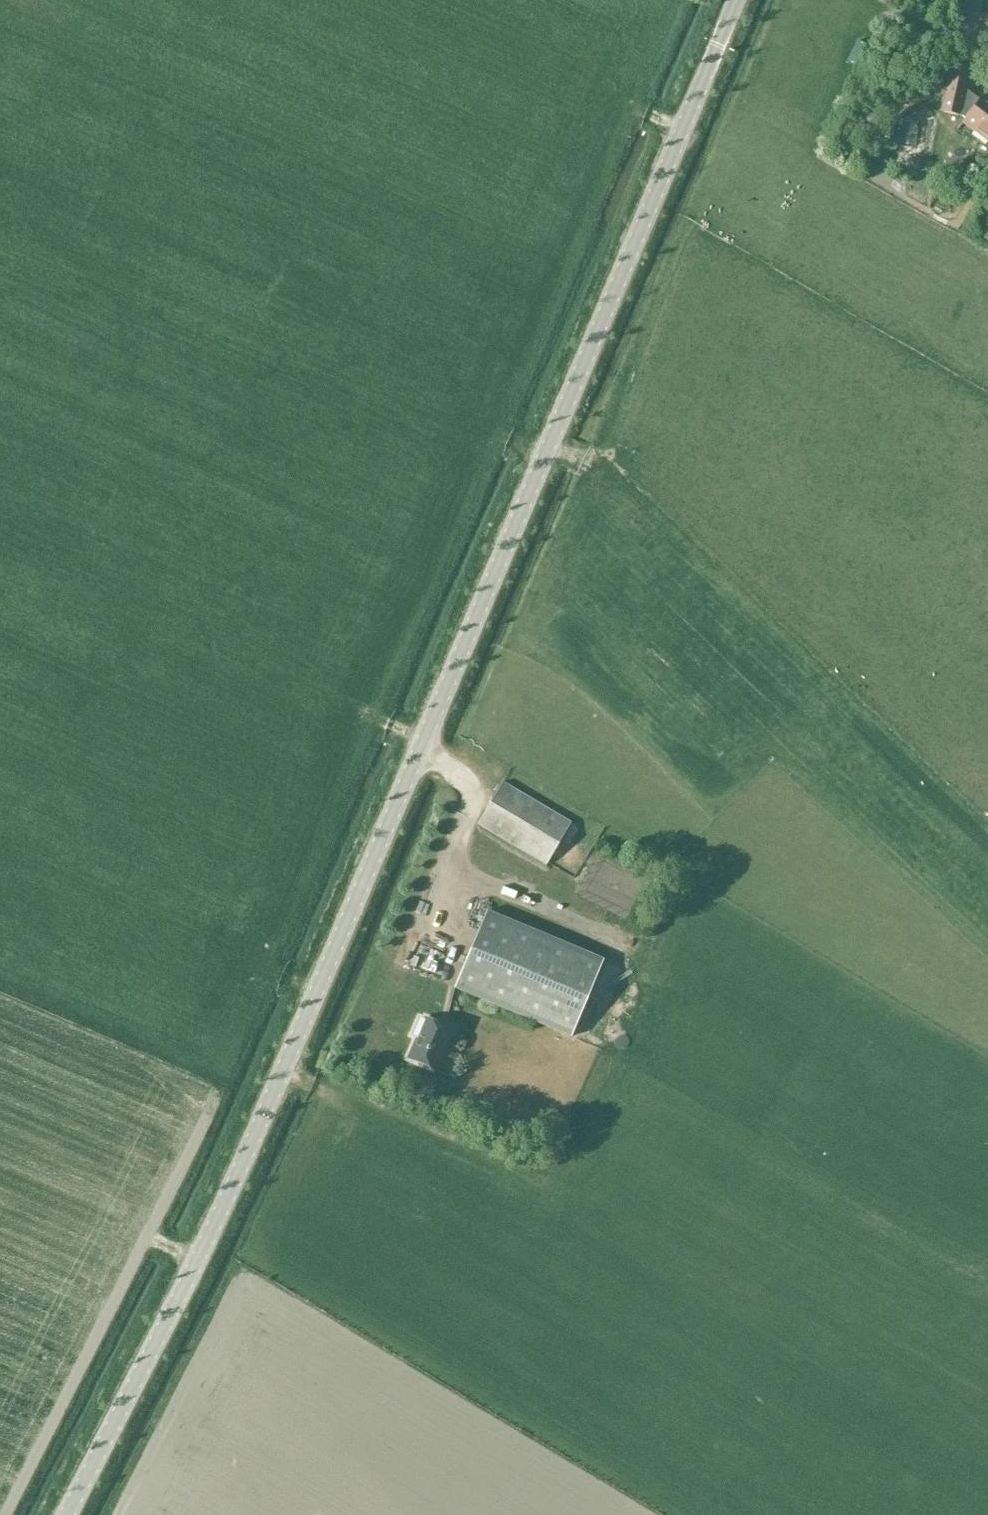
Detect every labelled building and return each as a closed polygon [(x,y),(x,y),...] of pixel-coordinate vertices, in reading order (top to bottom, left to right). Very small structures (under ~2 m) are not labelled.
[(984,94),(980,100),(969,92),(964,91),(969,68),(953,64),(942,112),(963,117),(965,119),(963,122),(975,132),(973,135),(986,145),(987,142),(987,97),(984,94)] [(546,865),(571,824),(502,783),(478,824),(546,865)] [(571,1037),(603,960),(486,911),(454,988),(571,1037)] [(436,1070),(453,1030),(425,1019),(424,1021),(420,1019),(413,1035),(417,1037),(408,1058),(436,1070)]
